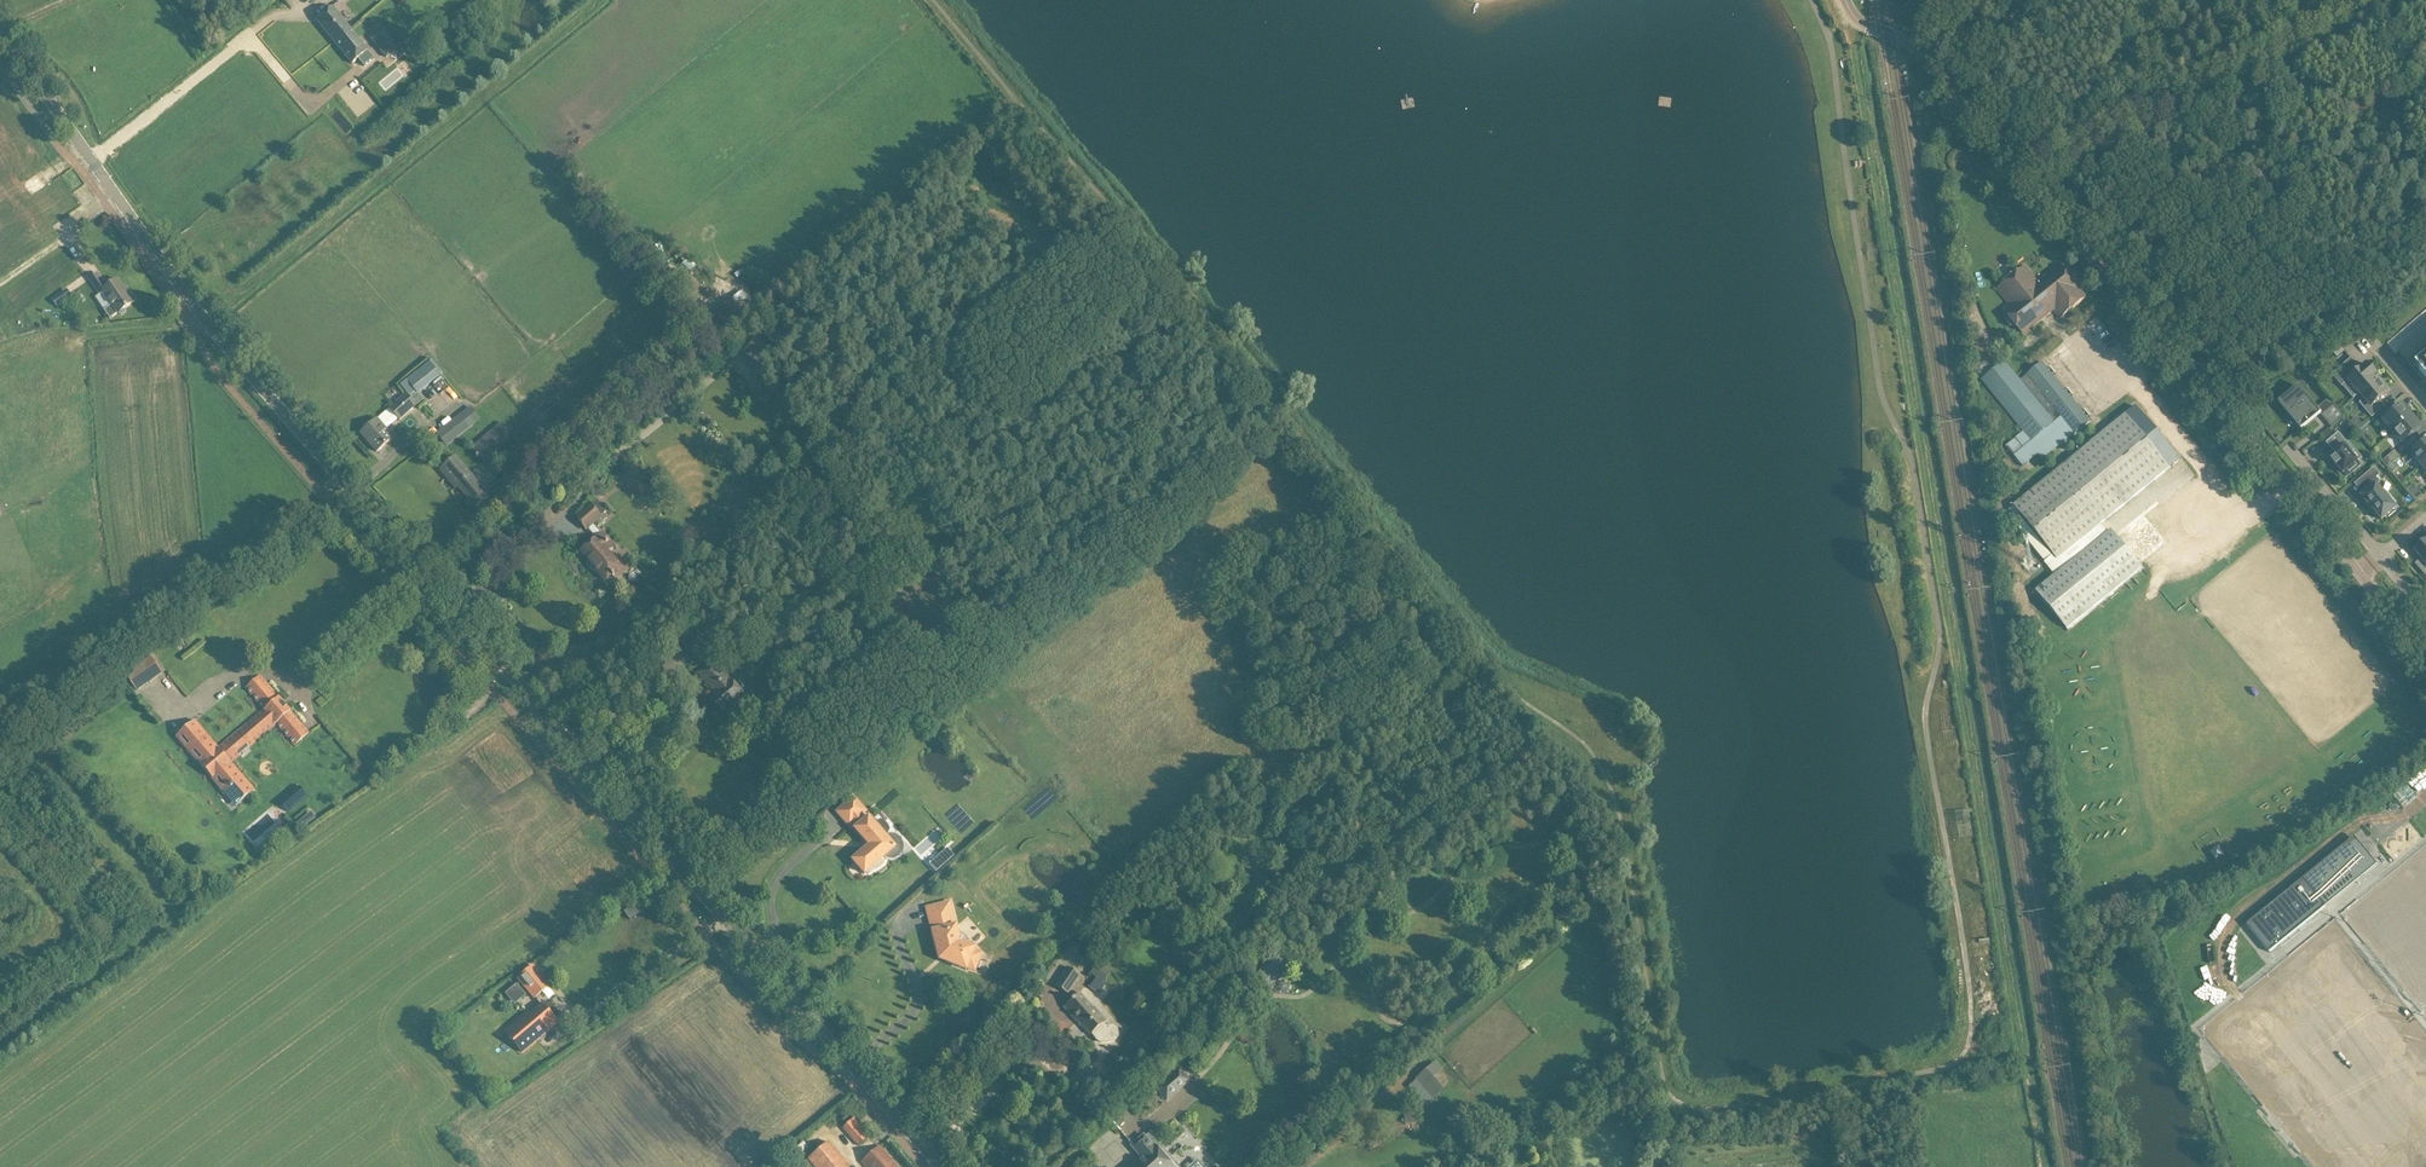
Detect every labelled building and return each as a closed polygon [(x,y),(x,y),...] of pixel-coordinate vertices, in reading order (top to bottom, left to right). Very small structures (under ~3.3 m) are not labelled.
[(350,29),(332,7),(316,20),(334,42),(350,29)] [(368,51),(350,29),(334,42),(352,64),(368,51)] [(399,47),(388,34),(376,44),(387,57),(399,47)] [(0,282),(0,331),(90,276),(68,240),(0,282)] [(2038,282),(2025,266),(1996,289),(2010,305),(2003,311),(2024,337),(2034,329),(2032,328),(2053,311),(2060,319),(2087,298),(2059,262),(2050,270),(2051,272),(2038,282)] [(110,319),(118,313),(136,301),(128,290),(126,292),(118,280),(108,288),(98,274),(90,279),(100,293),(103,291),(112,305),(104,310),(110,319)] [(694,299),(681,282),(670,291),(683,308),(694,299)] [(742,290),(697,326),(712,345),(757,309),(742,290)] [(58,296),(52,300),(56,306),(62,302),(58,296)] [(2360,370),(2351,359),(2349,361),(2343,366),(2346,369),(2343,372),(2343,371),(2337,376),(2337,377),(2337,378),(2334,374),(2333,375),(2338,381),(2339,381),(2342,385),(2341,386),(2342,387),(2348,382),(2348,381),(2348,380),(2359,393),(2353,398),(2353,399),(2360,393),(2377,379),(2378,378),(2367,364),(2360,370)] [(2090,421),(2042,362),(2020,380),(2005,362),(1982,380),(2024,432),(2016,438),(2023,448),(2013,455),(2023,467),(2038,454),(2042,460),(2090,421)] [(2380,401),(2389,393),(2386,388),(2387,387),(2382,380),(2380,382),(2377,379),(2360,393),(2365,399),(2360,403),(2372,417),(2384,407),(2379,401),(2380,401)] [(2321,413),(2299,387),(2280,402),(2303,428),(2321,413)] [(406,394),(390,408),(400,420),(416,406),(406,394)] [(2334,405),(2321,415),(2331,427),(2344,416),(2334,405)] [(2411,417),(2402,406),(2393,414),(2388,408),(2379,415),(2384,421),(2381,423),(2391,435),(2394,433),(2393,432),(2411,417)] [(2056,559),(2100,524),(2180,460),(2136,407),(2013,506),(2020,515),(2056,559)] [(463,413),(436,434),(446,446),(473,425),(463,413)] [(2421,428),(2411,417),(2393,432),(2394,433),(2407,449),(2416,441),(2411,436),(2421,428)] [(377,419),(370,426),(361,434),(377,452),(394,437),(377,419)] [(2353,419),(2350,423),(2360,432),(2364,428),(2353,419)] [(515,438),(501,422),(472,448),(485,463),(515,438)] [(2330,429),(2322,436),(2326,440),(2334,433),(2330,429)] [(2355,452),(2338,432),(2326,443),(2334,453),(2332,455),(2335,459),(2332,462),(2336,466),(2334,468),(2340,475),(2342,473),(2346,478),(2361,465),(2351,454),(2355,452)] [(2421,447),(2416,441),(2407,449),(2421,465),(2422,465),(2425,462),(2425,443),(2421,447)] [(542,446),(529,457),(539,467),(551,457),(542,446)] [(476,508),(485,500),(489,497),(455,457),(442,468),(452,479),(449,481),(456,488),(458,486),(476,508)] [(2002,461),(2017,480),(2023,476),(2008,457),(2002,461)] [(2379,475),(2374,469),(2362,478),(2368,485),(2369,484),(2372,487),(2362,496),(2361,496),(2362,497),(2381,519),(2381,520),(2382,520),(2387,515),(2389,517),(2396,511),(2394,509),(2395,509),(2396,508),(2395,507),(2395,508),(2389,500),(2391,498),(2385,491),(2383,493),(2376,485),(2380,482),(2376,478),(2379,475)] [(644,487),(632,471),(622,478),(635,495),(644,487)] [(602,515),(607,510),(597,500),(577,518),(587,529),(588,528),(598,538),(582,552),(589,561),(592,558),(600,567),(596,571),(604,581),(611,575),(613,578),(614,577),(616,579),(621,574),(627,569),(608,548),(614,543),(604,532),(602,533),(593,524),(602,515)] [(2107,533),(2100,524),(2056,559),(2020,515),(2011,522),(2055,575),(2036,591),(2067,629),(2142,568),(2111,530),(2107,533)] [(2416,551),(2425,563),(2425,542),(2416,551)] [(137,690),(146,684),(162,673),(150,657),(126,674),(137,690)] [(725,715),(734,707),(745,697),(731,681),(730,682),(712,662),(699,673),(713,689),(715,688),(719,692),(711,699),(725,715)] [(195,720),(176,737),(176,738),(177,737),(190,752),(194,748),(205,760),(201,764),(214,780),(219,776),(230,789),(225,793),(236,806),(254,790),(231,763),(277,723),(295,745),(309,733),(291,712),(291,711),(279,697),(278,697),(260,675),(246,688),(264,709),(218,748),(195,721),(196,721),(195,720)] [(464,721),(470,716),(465,711),(460,716),(464,721)] [(299,787),(280,802),(288,812),(307,796),(299,787)] [(837,812),(849,826),(853,823),(857,827),(855,829),(865,840),(864,851),(853,860),(864,874),(885,856),(888,859),(894,859),(899,857),(903,851),(904,845),(901,839),(896,835),(889,835),(886,838),(868,817),(866,819),(862,815),(866,811),(854,797),(837,812)] [(2370,859),(2355,844),(2333,860),(2330,857),(2331,856),(2246,924),(2269,952),(2326,907),(2323,904),(2370,859)] [(948,850),(929,865),(936,873),(954,857),(948,850)] [(944,951),(948,956),(946,962),(966,970),(967,968),(974,971),(981,953),(974,950),(975,948),(962,943),(959,940),(950,902),(927,908),(938,953),(944,951)] [(1110,973),(1097,963),(1089,973),(1102,983),(1110,973)] [(517,980),(534,999),(551,984),(533,965),(517,980)] [(1080,975),(1067,967),(1055,986),(1067,994),(1080,975)] [(524,993),(517,984),(510,990),(517,999),(524,993)] [(1106,1026),(1104,1023),(1105,1022),(1104,1021),(1104,1019),(1095,1009),(1093,1009),(1080,993),(1065,1006),(1091,1035),(1091,1034),(1097,1041),(1101,1044),(1116,1041),(1119,1036),(1118,1028),(1113,1025),(1106,1026)] [(544,1031),(550,1025),(555,1021),(541,1004),(530,1014),(528,1012),(505,1031),(523,1053),(546,1033),(544,1031)] [(1205,1050),(1198,1042),(1185,1054),(1192,1062),(1205,1050)] [(1404,1090),(1422,1109),(1452,1080),(1433,1061),(1404,1090)] [(1167,1102),(1190,1081),(1178,1068),(1155,1089),(1167,1102)] [(1094,1069),(1080,1082),(1088,1091),(1102,1078),(1094,1069)] [(859,1146),(870,1136),(854,1118),(843,1128),(859,1146)] [(1132,1166),(1180,1166),(1172,1158),(1167,1163),(1144,1137),(1144,1136),(1133,1146),(1142,1157),(1132,1166)] [(808,1159),(814,1166),(849,1166),(828,1142),(808,1159)] [(879,1146),(862,1162),(866,1166),(897,1166),(879,1146)]
